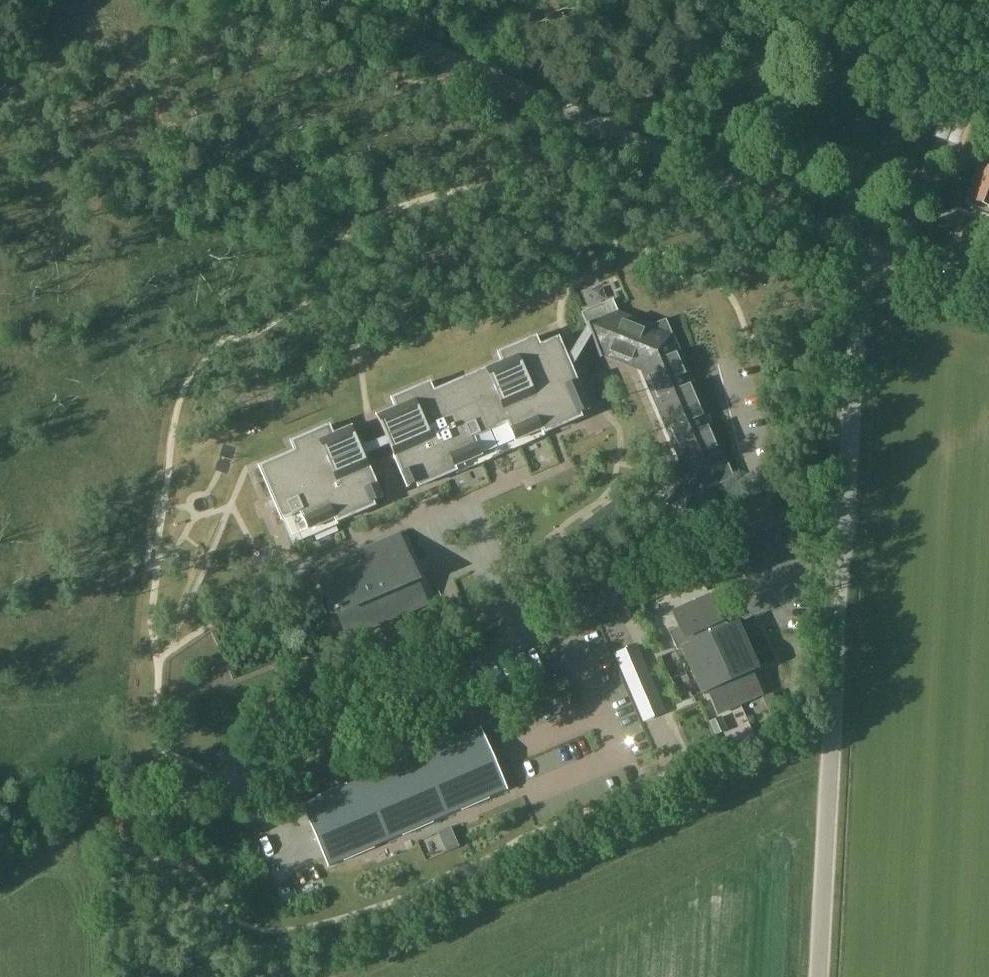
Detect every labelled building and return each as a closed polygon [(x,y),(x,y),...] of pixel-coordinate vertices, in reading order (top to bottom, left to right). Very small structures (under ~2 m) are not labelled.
[(942,111),(931,143),(945,148),(949,133),(960,136),(956,150),(972,155),(984,126),(966,119),(942,111)] [(965,198),(988,207),(988,169),(977,165),(965,198)] [(678,478),(668,502),(664,501),(656,522),(696,538),(705,517),(701,515),(712,487),(734,478),(665,319),(644,328),(614,317),(601,350),(627,360),(634,357),(685,475),(678,478)] [(362,456),(388,445),(406,487),(416,483),(417,487),(454,471),(455,471),(453,467),(480,456),(472,437),(506,422),(514,441),(541,429),(542,433),(543,433),(580,417),(578,413),(588,409),(570,368),(590,336),(586,326),(566,359),(557,338),(538,346),(534,337),(497,353),(501,362),(432,392),(428,383),(390,399),(394,408),(376,416),(385,437),(359,448),(362,456)] [(594,429),(607,421),(598,406),(585,414),(594,429)] [(362,456),(359,448),(350,427),(331,435),(327,426),(290,442),(294,451),(258,467),(281,519),(299,511),(307,530),(334,518),(335,522),(336,522),(373,506),(371,502),(381,498),(362,456)] [(618,499),(609,506),(618,519),(628,512),(618,499)] [(599,514),(608,526),(618,519),(609,506),(599,514)] [(608,526),(599,514),(589,521),(599,534),(608,526)] [(599,534),(589,521),(580,528),(589,541),(599,534)] [(572,533),(563,540),(573,553),(582,546),(572,533)] [(398,537),(350,558),(353,565),(321,578),(342,627),(422,593),(398,537)] [(573,553),(563,540),(553,548),(563,560),(573,553)] [(705,587),(727,577),(721,564),(699,574),(705,587)] [(709,596),(672,612),(679,627),(667,632),(676,650),(680,648),(701,694),(707,691),(718,714),(761,695),(750,672),(757,669),(736,623),(721,630),(718,623),(720,622),(709,596)] [(635,646),(615,655),(643,721),(664,713),(635,646)] [(561,688),(528,704),(543,738),(530,743),(536,755),(582,734),(561,688)] [(694,691),(668,699),(672,712),(698,703),(694,691)] [(709,723),(715,735),(726,730),(720,718),(709,723)] [(506,790),(480,728),(301,805),(328,867),(506,790)] [(321,765),(335,758),(325,737),(311,745),(321,765)]
